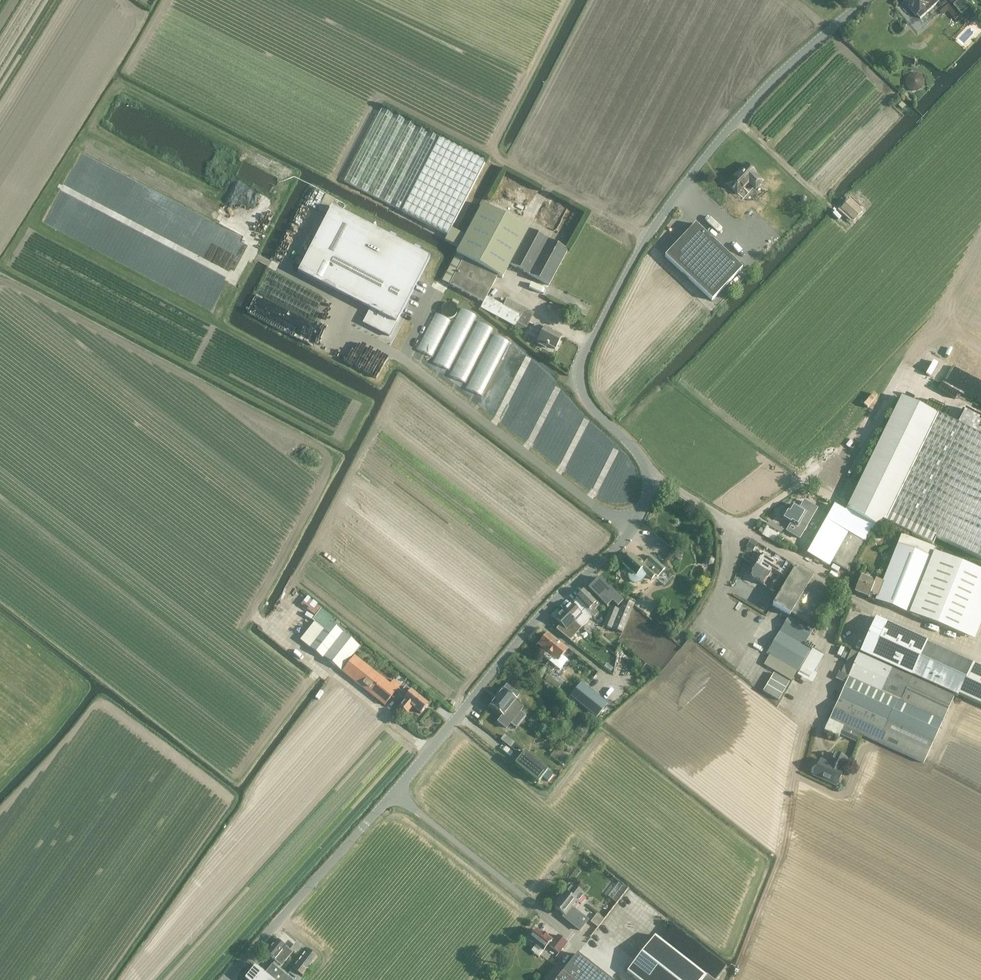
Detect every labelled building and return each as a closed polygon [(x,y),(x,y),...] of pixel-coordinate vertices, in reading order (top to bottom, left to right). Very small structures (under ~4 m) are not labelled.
[(912,9),(912,11),(915,15),(917,15),(920,18),(939,2),(938,0),(904,0),(912,9)] [(963,0),(959,0),(953,5),(961,14),(963,13),(969,8),(963,0)] [(955,20),(959,17),(948,4),(939,11),(943,16),(948,11),(955,20)] [(969,8),(963,13),(971,22),(977,17),(969,8)] [(908,75),(905,80),(905,85),(908,89),(912,92),(917,92),(922,89),(924,85),(924,80),(921,75),(917,73),(912,73),(908,75)] [(344,182),(447,235),(484,162),(382,109),(344,182)] [(756,176),(757,175),(746,165),(727,184),(738,195),(749,184),(756,190),(763,182),(756,176)] [(841,208),(854,221),(862,212),(849,200),(841,208)] [(445,240),(458,247),(460,248),(459,249),(505,273),(509,264),(548,285),(567,251),(528,229),(482,204),(465,236),(451,229),(445,240)] [(298,272),(370,310),(363,323),(389,336),(430,257),(332,207),(298,272)] [(695,224),(665,256),(712,300),(742,268),(695,224)] [(490,290),(497,276),(498,275),(502,278),(505,273),(459,249),(456,254),(442,281),(449,285),(483,303),(480,308),(516,327),(517,323),(526,328),(534,313),(490,290)] [(449,369),(475,314),(460,307),(434,362),(449,369)] [(433,356),(450,319),(435,312),(417,349),(433,356)] [(466,382),(491,327),(476,320),(451,375),(466,382)] [(562,337),(544,327),(544,328),(535,323),(532,330),(540,334),(536,343),(545,348),(546,345),(555,349),(562,337)] [(467,388),(483,395),(508,340),(493,333),(467,388)] [(806,554),(829,567),(831,562),(848,572),(865,542),(864,541),(874,524),(876,525),(883,520),(932,545),(935,538),(980,560),(980,436),(967,429),(966,430),(901,397),(845,512),(835,506),(827,520),(826,519),(806,554)] [(809,507),(806,513),(792,504),(788,512),(785,510),(781,517),(783,519),(798,527),(798,526),(804,530),(815,513),(814,512),(815,510),(809,507)] [(775,542),(785,525),(772,517),(762,534),(775,542)] [(882,582),(875,600),(908,613),(974,640),(980,622),(980,572),(932,552),(934,548),(901,535),(882,582)] [(747,545),(752,548),(757,541),(752,538),(747,545)] [(651,579),(655,574),(657,576),(665,568),(651,555),(643,563),(635,556),(634,557),(630,554),(628,556),(627,556),(623,559),(624,560),(622,563),(630,571),(629,572),(628,574),(629,577),(629,579),(631,580),(632,582),(635,582),(637,582),(639,581),(640,580),(645,574),(651,579)] [(762,554),(755,566),(763,571),(765,568),(782,579),(784,580),(791,567),(785,562),(780,569),(775,566),(777,563),(762,554)] [(749,577),(763,586),(768,577),(773,580),(768,589),(774,592),(782,579),(765,568),(763,571),(755,566),(749,577)] [(811,649),(808,648),(804,645),(812,632),(814,628),(812,627),(832,593),(811,581),(813,576),(796,566),(772,605),(789,615),(766,655),(769,656),(763,665),(791,681),(797,672),(811,649)] [(868,598),(874,601),(875,601),(875,600),(882,582),(875,579),(875,581),(861,575),(854,592),(868,597),(868,598)] [(622,602),(623,602),(599,578),(588,589),(607,607),(612,602),(617,607),(622,602)] [(575,598),(577,600),(576,601),(592,616),(594,617),(598,613),(594,610),(599,605),(596,603),(583,590),(575,598)] [(633,605),(649,616),(657,606),(647,598),(645,600),(640,596),(633,605)] [(570,603),(562,611),(579,627),(579,626),(581,628),(592,616),(576,601),(572,605),(570,603)] [(603,626),(610,629),(622,633),(633,606),(622,602),(619,610),(610,606),(603,626)] [(314,622),(300,640),(309,647),(323,658),(323,657),(334,666),(342,671),(342,672),(384,705),(397,690),(353,655),(360,647),(343,633),(341,631),(330,622),(334,618),(322,608),(312,620),(314,622)] [(576,630),(579,627),(562,611),(555,619),(564,628),(560,632),(570,640),(574,635),(566,629),(570,625),(576,630)] [(912,675),(957,696),(958,694),(980,705),(980,667),(972,663),(927,642),(927,641),(908,632),(890,624),(875,616),(867,636),(860,651),(912,675)] [(547,634),(538,645),(545,651),(541,655),(549,661),(560,670),(568,660),(562,656),(567,650),(547,634)] [(811,683),(815,676),(816,675),(813,673),(823,656),(812,649),(797,675),(811,683)] [(954,696),(858,653),(851,650),(840,673),(838,672),(835,679),(845,683),(824,731),(838,737),(843,727),(923,763),(954,696)] [(650,675),(654,670),(646,664),(642,669),(650,675)] [(773,673),(762,691),(778,701),(789,682),(773,673)] [(581,682),(570,696),(596,717),(607,703),(581,682)] [(498,694),(490,705),(503,716),(498,722),(506,728),(510,723),(515,727),(525,715),(519,711),(522,708),(514,702),(516,700),(516,699),(519,695),(506,685),(503,689),(501,690),(499,690),(498,692),(498,694)] [(406,696),(402,700),(403,701),(398,706),(407,713),(412,707),(420,714),(428,704),(411,690),(406,686),(401,691),(406,696)] [(548,771),(524,752),(515,764),(538,783),(548,771)] [(813,775),(836,786),(843,770),(841,769),(846,758),(834,753),(829,764),(820,760),(817,767),(815,768),(813,771),(814,773),(813,775)] [(572,908),(577,902),(583,894),(572,885),(571,885),(569,884),(557,898),(560,899),(553,907),(567,918),(575,924),(574,924),(581,930),(588,921),(572,908)] [(640,914),(648,905),(629,890),(622,899),(640,914)] [(591,921),(598,926),(603,919),(597,914),(591,921)] [(539,957),(543,952),(548,946),(552,940),(541,931),(540,933),(536,930),(528,940),(535,946),(531,951),(539,957)] [(552,940),(548,946),(559,954),(568,943),(557,935),(552,940)] [(706,975),(706,976),(655,936),(626,971),(637,979),(712,979),(706,975)] [(266,953),(274,960),(281,965),(292,953),(285,948),(285,947),(277,940),(266,953)] [(301,952),(304,944),(295,941),(292,949),(301,952)] [(290,970),(301,979),(318,959),(306,950),(299,960),(290,970)] [(577,954),(570,963),(556,979),(610,979),(577,954)] [(272,964),(264,973),(255,966),(244,979),(245,979),(291,979),(272,964)]
